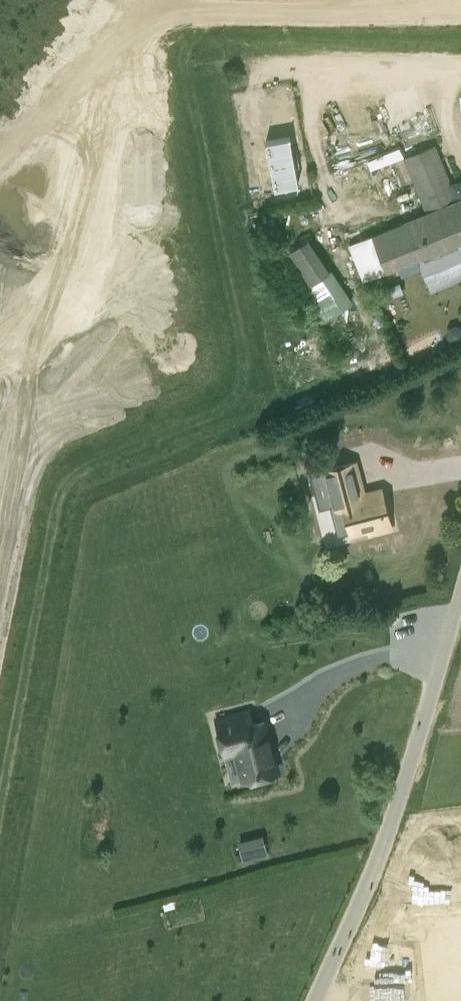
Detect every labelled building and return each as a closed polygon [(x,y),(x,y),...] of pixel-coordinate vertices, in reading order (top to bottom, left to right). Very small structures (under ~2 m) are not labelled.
[(273,189),(298,185),(290,135),(265,139),(273,189)] [(457,201),(434,145),(404,157),(427,213),(350,244),(365,280),(460,241),(460,199),(457,201)] [(312,236),(290,251),(334,316),(356,302),(312,236)] [(392,284),(380,289),(384,299),(397,295),(392,284)] [(352,537),(372,532),(392,527),(382,490),(365,495),(361,496),(357,494),(354,483),(326,490),(332,514),(342,511),(346,514),(352,537)] [(239,713),(216,719),(222,742),(234,739),(244,780),(277,771),(264,721),(243,726),(239,713)] [(244,860),(270,853),(265,833),(239,840),(244,860)] [(405,976),(367,978),(369,1000),(407,1000),(405,976)]
